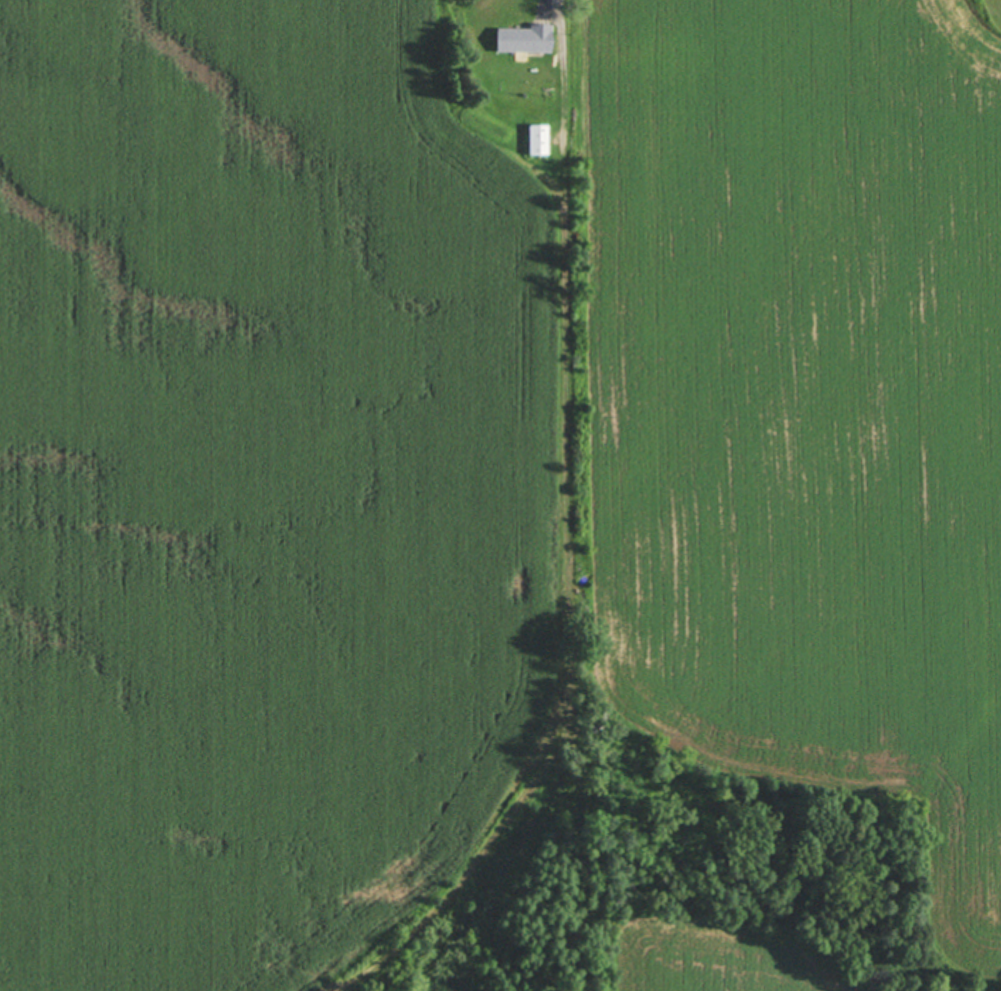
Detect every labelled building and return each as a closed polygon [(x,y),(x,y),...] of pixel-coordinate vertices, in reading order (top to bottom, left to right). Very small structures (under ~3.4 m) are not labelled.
[(550,23),(550,50),(496,50),(496,27),(529,28),(529,23),(550,23)] [(547,124),(547,153),(528,153),(529,124),(547,124)]
